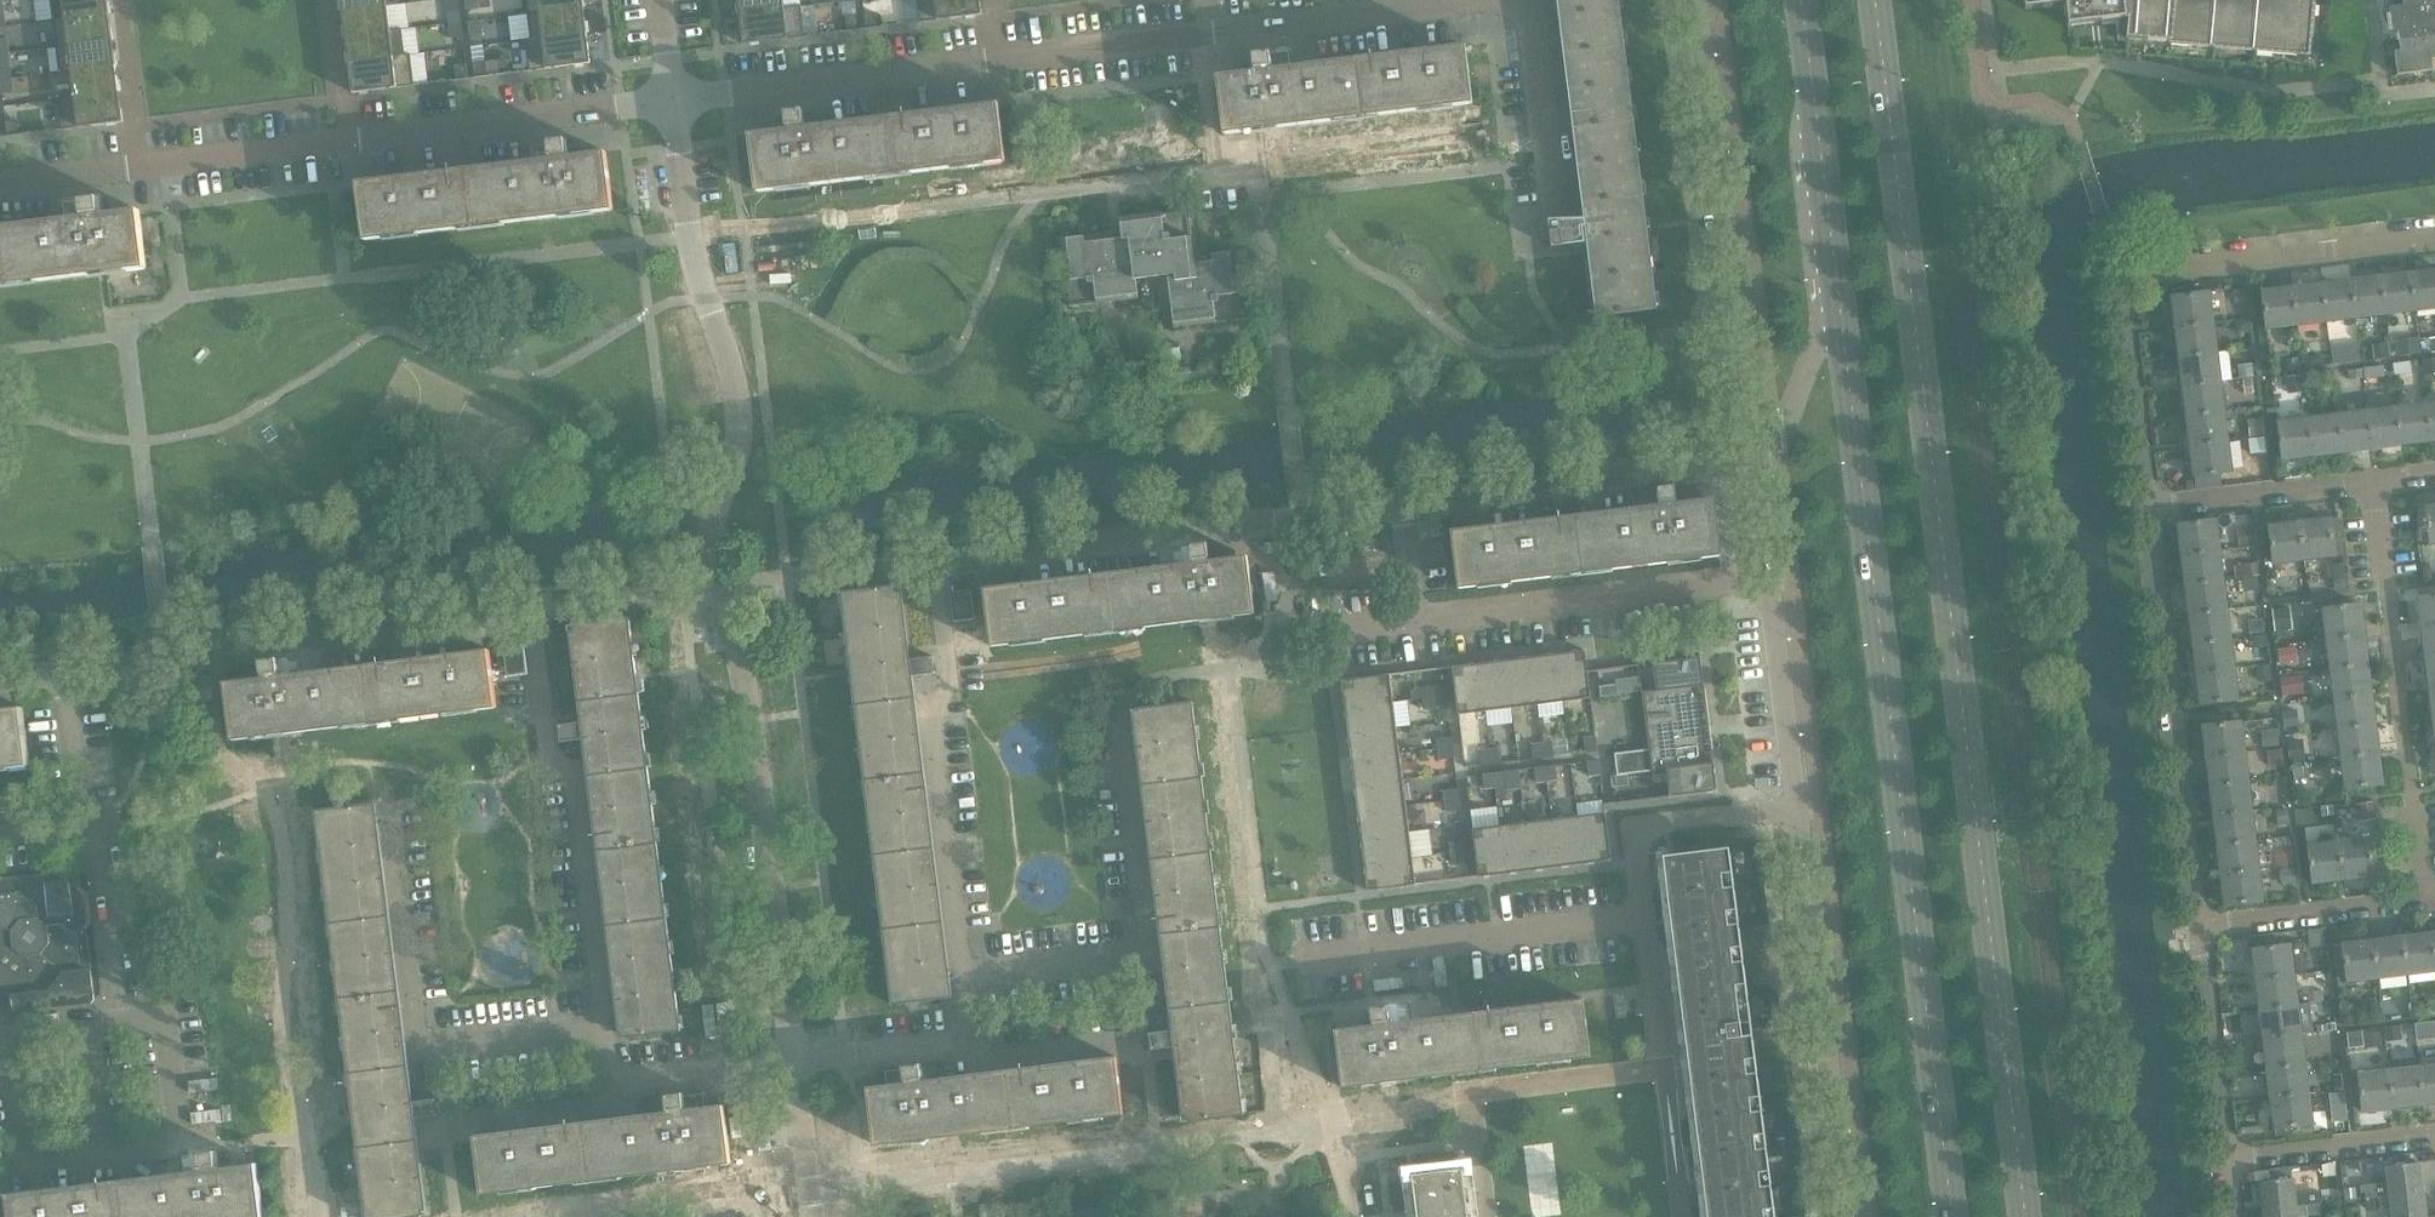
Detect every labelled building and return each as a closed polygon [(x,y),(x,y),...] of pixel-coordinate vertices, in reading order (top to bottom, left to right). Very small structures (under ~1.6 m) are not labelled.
[(110,14),(109,0),(51,0),(54,21),(110,14)] [(399,0),(342,0),(343,11),(399,4),(399,0)] [(460,11),(459,0),(447,0),(448,13),(460,11)] [(480,9),(479,0),(466,0),(468,10),(480,9)] [(584,7),(584,0),(538,0),(540,12),(528,13),(528,14),(584,7)] [(785,7),(784,0),(738,0),(740,13),(785,7)] [(921,23),(982,15),(980,0),(918,0),(921,23)] [(1594,242),(1603,316),(1657,309),(1619,0),(1564,0),(1592,224),(1564,228),(1566,245),(1594,242)] [(2026,10),(2066,5),(2068,27),(2128,20),(2126,39),(2169,43),(2169,44),(2311,56),(2316,0),(2024,0),(2026,10)] [(2410,4),(2411,5),(2423,4),(2424,12),(2434,11),(2434,0),(2410,0),(2410,4)] [(399,5),(399,4),(343,11),(346,36),(402,29),(391,31),(388,7),(399,5)] [(2401,41),(2434,37),(2434,11),(2424,12),(2423,4),(2411,5),(2410,4),(2391,6),(2392,18),(2398,18),(2401,41)] [(744,45),(806,37),(802,5),(785,7),(740,13),(744,45)] [(531,39),(588,32),(584,7),(528,14),(531,39)] [(878,28),(877,13),(865,15),(867,29),(878,28)] [(57,46),(113,39),(110,14),(54,21),(57,46)] [(846,17),(848,32),(860,30),(858,16),(846,17)] [(471,37),(483,35),(481,21),(469,22),(471,37)] [(452,39),(464,37),(462,23),(450,24),(452,39)] [(349,62),(406,55),(402,29),(346,36),(349,62)] [(526,40),(530,71),(592,64),(588,32),(531,39),(526,40)] [(2401,41),(2404,61),(2398,62),(2399,74),(2434,70),(2433,59),(2434,59),(2434,37),(2401,41)] [(10,53),(8,38),(0,39),(0,54),(10,53)] [(60,72),(117,65),(113,39),(57,46),(60,72)] [(1219,85),(1225,135),(1473,104),(1466,46),(1464,46),(1465,53),(1294,74),(1290,51),(1253,55),(1256,80),(1219,85)] [(10,53),(0,54),(0,69),(12,67),(10,53)] [(411,54),(406,55),(349,62),(353,93),(415,86),(411,54)] [(476,78),(488,77),(486,62),(474,63),(476,78)] [(455,66),(457,80),(469,79),(467,64),(455,66)] [(75,96),(120,91),(117,65),(60,72),(61,74),(72,73),(75,96)] [(13,79),(1,80),(3,95),(15,93),(13,79)] [(58,98),(62,130),(124,122),(120,91),(75,96),(58,98)] [(826,132),(826,126),(824,109),(786,113),(789,137),(753,141),(753,135),(751,135),(758,193),(1006,163),(999,105),(997,105),(998,112),(826,132)] [(8,137),(20,135),(18,120),(7,122),(8,137)] [(362,188),(361,181),(359,181),(359,185),(366,240),(367,239),(612,210),(614,210),(607,152),(605,152),(606,159),(570,163),(568,139),(530,144),(533,167),(362,188)] [(107,273),(109,273),(109,271),(146,267),(140,218),(103,222),(100,198),(62,202),(65,226),(0,234),(0,285),(99,273),(106,272),(106,273),(107,273)] [(1070,307),(1138,300),(1135,280),(1167,276),(1174,329),(1242,320),(1234,252),(1194,257),(1188,210),(1120,219),(1122,237),(1111,238),(1111,233),(1062,239),(1070,307)] [(2415,311),(2434,308),(2434,270),(2411,273),(2415,311)] [(2381,277),(2386,314),(2415,311),(2411,273),(2381,277)] [(2381,277),(2352,280),(2357,318),(2386,314),(2381,277)] [(2323,284),(2327,322),(2357,318),(2352,280),(2323,284)] [(2327,322),(2323,284),(2293,287),(2298,325),(2327,322)] [(2298,325),(2293,287),(2261,291),(2266,329),(2298,325)] [(2171,296),(2175,326),(2213,321),(2209,291),(2171,296)] [(2213,321),(2175,326),(2179,357),(2217,352),(2213,321)] [(2400,338),(2401,353),(2434,351),(2434,336),(2400,338)] [(2179,357),(2183,387),(2220,381),(2217,352),(2179,357)] [(2425,376),(2434,375),(2434,359),(2423,360),(2425,376)] [(2394,364),(2395,375),(2413,372),(2411,361),(2394,364)] [(2365,368),(2366,379),(2385,377),(2384,367),(2365,368)] [(2183,387),(2186,416),(2224,410),(2220,381),(2183,387)] [(2431,441),(2434,441),(2434,402),(2426,403),(2431,441)] [(2431,441),(2426,403),(2397,407),(2401,445),(2431,441)] [(2397,407),(2367,411),(2372,449),(2401,445),(2397,407)] [(2186,416),(2190,445),(2228,440),(2224,410),(2186,416)] [(2372,449),(2367,411),(2338,414),(2342,452),(2372,449)] [(2338,414),(2308,418),(2313,456),(2342,452),(2338,414)] [(2313,456),(2308,418),(2277,422),(2282,460),(2313,456)] [(2228,440),(2190,445),(2194,477),(2232,472),(2228,440)] [(1454,537),(1453,531),(1452,531),(1459,589),(1722,557),(1716,506),(1678,511),(1675,486),(1638,491),(1641,514),(1454,537)] [(2425,506),(2430,544),(2434,543),(2434,505),(2425,506)] [(2300,522),(2304,560),(2336,556),(2331,518),(2300,522)] [(2178,524),(2182,557),(2220,552),(2216,519),(2178,524)] [(2304,560),(2300,522),(2268,526),(2273,564),(2304,560)] [(988,595),(987,589),(985,589),(992,647),(1255,614),(1249,564),(1211,568),(1208,544),(1171,549),(1174,572),(988,595)] [(2220,552),(2182,557),(2185,586),(2223,581),(2220,552)] [(2223,581),(2185,586),(2189,615),(2227,611),(2223,581)] [(907,677),(913,677),(935,674),(933,656),(905,660),(896,586),(842,592),(893,1005),(947,998),(907,677)] [(951,593),(955,622),(975,619),(972,590),(954,592),(951,593)] [(2421,629),(2434,628),(2434,595),(2417,597),(2421,629)] [(2323,608),(2327,641),(2365,636),(2361,604),(2323,608)] [(2231,640),(2227,611),(2189,615),(2193,645),(2231,640)] [(562,742),(583,740),(590,739),(627,1037),(681,1031),(630,618),(575,625),(587,721),(559,725),(562,742)] [(2425,659),(2434,658),(2434,628),(2421,629),(2425,659)] [(2327,641),(2330,670),(2368,666),(2365,636),(2327,641)] [(2193,645),(2196,674),(2234,670),(2231,640),(2193,645)] [(504,647),(507,676),(528,674),(525,645),(504,647)] [(489,657),(303,680),(300,656),(262,661),(265,684),(228,689),(234,741),(497,708),(490,650),(488,650),(489,657)] [(1565,702),(1592,699),(1588,670),(1586,651),(1559,654),(1565,702)] [(1559,654),(1532,657),(1539,706),(1565,702),(1559,654)] [(1512,709),(1539,706),(1532,657),(1506,661),(1512,709)] [(1701,658),(1654,663),(1657,690),(1705,684),(1701,658)] [(2425,659),(2428,688),(2434,687),(2434,658),(2425,659)] [(1512,709),(1506,661),(1479,664),(1485,712),(1512,709)] [(1459,715),(1485,712),(1479,664),(1453,667),(1459,715)] [(2330,670),(2334,700),(2372,696),(2368,666),(2330,670)] [(2234,670),(2196,674),(2200,705),(2238,700),(2234,670)] [(2305,674),(2284,676),(2285,693),(2306,691),(2305,674)] [(1343,681),(1346,707),(1394,701),(1391,675),(1343,681)] [(1715,765),(1714,760),(1705,684),(1657,690),(1643,692),(1649,748),(1652,769),(1652,773),(1667,771),(1715,765)] [(1448,696),(1446,685),(1432,687),(1433,698),(1448,696)] [(1618,696),(1617,685),(1600,687),(1602,698),(1618,696)] [(1433,698),(1434,708),(1449,707),(1448,696),(1433,698)] [(2372,696),(2334,700),(2338,730),(2376,725),(2372,696)] [(1346,707),(1349,734),(1397,728),(1394,701),(1346,707)] [(1152,1050),(1174,1048),(1180,1048),(1182,1059),(1189,1121),(1244,1115),(1193,702),(1138,708),(1178,1029),(1150,1032),(1152,1050)] [(30,765),(24,709),(22,709),(23,715),(0,718),(0,769),(30,765)] [(2203,726),(2206,757),(2244,753),(2241,721),(2203,726)] [(2376,725),(2338,730),(2341,759),(2379,755),(2376,725)] [(1400,754),(1397,728),(1349,734),(1352,760),(1400,754)] [(1454,748),(1453,737),(1438,739),(1439,750),(1454,748)] [(1586,753),(1598,752),(1596,737),(1585,738),(1586,753)] [(1543,744),(1545,758),(1555,757),(1553,742),(1543,744)] [(1532,745),(1534,760),(1545,758),(1543,744),(1532,745)] [(1455,759),(1454,748),(1439,750),(1441,760),(1455,759)] [(1616,752),(1618,773),(1652,769),(1649,748),(1616,752)] [(1503,764),(1501,749),(1491,750),(1493,765),(1503,764)] [(1491,750),(1480,751),(1482,766),(1493,765),(1491,750)] [(2206,757),(2210,787),(2248,782),(2244,753),(2206,757)] [(1404,780),(1400,754),(1352,760),(1356,786),(1404,780)] [(2379,755),(2341,759),(2345,790),(2383,785),(2379,755)] [(1587,762),(1589,777),(1601,775),(1599,760),(1587,762)] [(1667,771),(1670,796),(1670,797),(1718,791),(1715,765),(1667,771)] [(1556,766),(1546,767),(1548,782),(1558,780),(1556,766)] [(1537,783),(1548,782),(1546,767),(1535,768),(1537,783)] [(1504,772),(1494,774),(1495,788),(1506,787),(1504,772)] [(1495,788),(1494,774),(1483,775),(1485,790),(1495,788)] [(1628,775),(1611,777),(1613,788),(1630,786),(1628,775)] [(1407,807),(1404,780),(1356,786),(1359,813),(1407,807)] [(2248,782),(2210,787),(2214,816),(2252,811),(2248,782)] [(1445,791),(1446,801),(1461,800),(1459,789),(1445,791)] [(1462,810),(1461,800),(1446,801),(1447,812),(1462,810)] [(2363,819),(2377,817),(2375,800),(2360,802),(2363,819)] [(416,1118),(438,1115),(436,1098),(408,1101),(371,803),(316,810),(367,1216),(409,1216),(422,1215),(410,1119),(416,1118)] [(1359,813),(1362,839),(1410,833),(1407,807),(1359,813)] [(2214,816),(2217,846),(2255,841),(2252,811),(2214,816)] [(1612,861),(1606,813),(1579,816),(1585,864),(1612,861)] [(1553,820),(1559,868),(1585,864),(1579,816),(1553,820)] [(1553,820),(1526,823),(1532,871),(1559,868),(1553,820)] [(1506,874),(1532,871),(1526,823),(1500,826),(1506,874)] [(2337,823),(2312,823),(2313,838),(2338,837),(2337,823)] [(1506,874),(1500,826),(1473,829),(1479,878),(1506,874)] [(1430,829),(1414,833),(1419,855),(1435,851),(1430,829)] [(1365,865),(1413,859),(1410,833),(1362,839),(1365,865)] [(2339,842),(2344,880),(2375,876),(2371,838),(2339,842)] [(1466,841),(1451,843),(1452,853),(1467,852),(1466,841)] [(2217,846),(2221,876),(2259,871),(2255,841),(2217,846)] [(2344,880),(2339,842),(2307,846),(2312,884),(2344,880)] [(1715,1216),(1775,1216),(1730,848),(1670,856),(1715,1216)] [(1454,864),(1468,862),(1467,852),(1452,853),(1454,864)] [(1417,886),(1413,859),(1365,865),(1369,892),(1417,886)] [(82,896),(77,892),(83,884),(81,871),(77,868),(0,878),(0,995),(8,995),(12,998),(13,1009),(17,1012),(94,1003),(97,999),(88,929),(81,923),(84,918),(85,918),(82,896)] [(2259,871),(2221,876),(2225,907),(2263,902),(2259,871)] [(2403,937),(2408,975),(2434,971),(2434,961),(2432,933),(2403,937)] [(2374,940),(2379,978),(2408,975),(2403,937),(2374,940)] [(2379,978),(2374,940),(2342,944),(2347,982),(2379,978)] [(2256,980),(2294,976),(2307,974),(2303,942),(2252,949),(2256,980)] [(2294,976),(2256,980),(2260,1010),(2298,1005),(2294,976)] [(1336,1035),(1343,1087),(1591,1057),(1583,998),(1582,999),(1582,1005),(1411,1026),(1408,1003),(1371,1007),(1374,1031),(1336,1035)] [(2260,1010),(2263,1039),(2301,1035),(2301,1034),(2314,1033),(2310,1004),(2298,1005),(2260,1010)] [(2305,1064),(2301,1035),(2263,1039),(2267,1069),(2305,1064)] [(871,1093),(871,1087),(869,1087),(876,1145),(1124,1114),(1118,1064),(1117,1056),(1115,1056),(1116,1062),(945,1084),(942,1061),(904,1066),(907,1089),(871,1093)] [(2267,1069),(2270,1098),(2308,1094),(2305,1064),(2267,1069)] [(2420,1067),(2424,1105),(2434,1104),(2434,1065),(2420,1067)] [(2420,1067),(2390,1071),(2394,1109),(2424,1105),(2420,1067)] [(2394,1109),(2390,1071),(2358,1074),(2362,1112),(2394,1109)] [(479,1141),(478,1135),(476,1135),(484,1193),(731,1163),(724,1105),(723,1105),(723,1111),(687,1115),(685,1092),(647,1097),(650,1120),(479,1141)] [(2308,1094),(2270,1098),(2274,1129),(2312,1125),(2308,1094)] [(13,1216),(265,1216),(259,1169),(221,1174),(218,1150),(181,1155),(184,1178),(13,1199),(12,1192),(10,1192),(13,1216)] [(2386,1167),(2390,1194),(2422,1190),(2419,1163),(2386,1167)] [(1463,1170),(1463,1168),(1412,1174),(1413,1176),(1418,1216),(1469,1216),(1463,1170)] [(2260,1182),(2263,1210),(2296,1206),(2292,1178),(2260,1182)] [(2366,1187),(2367,1197),(2382,1195),(2380,1185),(2366,1187)] [(1231,1216),(1230,1216),(1238,1215),(1235,1188),(1159,1198),(1162,1216),(1231,1216)] [(2382,1195),(2367,1197),(2368,1209),(2382,1208),(2382,1210),(2391,1209),(2393,1216),(2426,1216),(2422,1190),(2390,1194),(2382,1195)] [(2304,1195),(2306,1205),(2321,1203),(2319,1193),(2304,1195)] [(2264,1216),(2309,1216),(2323,1215),(2321,1204),(2321,1203),(2306,1205),(2296,1206),(2263,1210),(2264,1216)]
